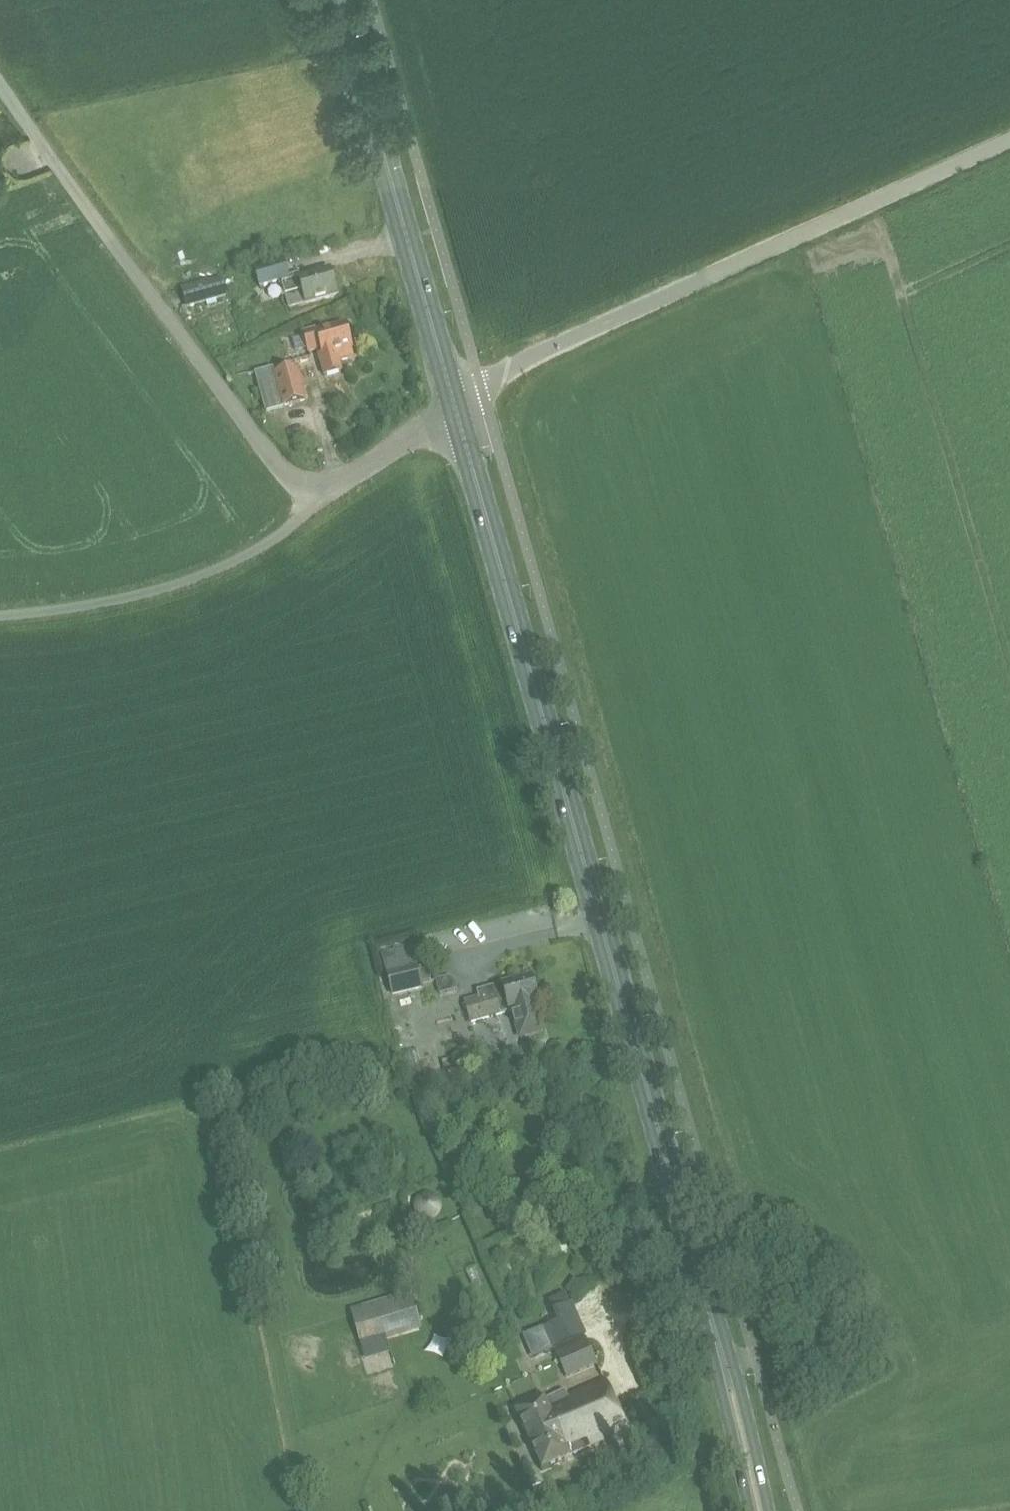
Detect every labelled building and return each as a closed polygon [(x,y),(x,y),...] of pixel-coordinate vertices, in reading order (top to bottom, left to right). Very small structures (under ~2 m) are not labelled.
[(282,281),(290,309),(338,296),(330,269),(298,278),(298,275),(290,277),(285,260),(256,269),(261,286),(282,281)] [(182,289),(187,308),(228,296),(225,287),(236,284),(235,273),(223,277),(182,289)] [(319,355),(325,375),(342,370),(340,361),(354,358),(352,350),(353,349),(346,324),(317,332),(316,329),(303,332),(308,353),(321,350),(322,354),(319,355)] [(257,372),(267,411),(309,400),(300,365),(277,372),(275,367),(257,372)] [(390,988),(392,996),(424,988),(418,963),(415,953),(397,957),(396,951),(382,954),(386,973),(379,975),(383,990),(390,988)] [(511,1010),(517,1033),(543,1026),(537,1003),(539,1003),(532,975),(477,990),(479,997),(466,1001),(471,1022),(511,1010)] [(351,1309),(361,1346),(421,1329),(411,1292),(351,1309)] [(548,1300),(552,1309),(569,1303),(565,1293),(548,1300)] [(547,1332),(554,1350),(586,1335),(572,1304),(561,1308),(563,1313),(554,1317),(558,1327),(547,1332)] [(556,1354),(566,1377),(598,1364),(588,1339),(556,1354)] [(533,1449),(542,1470),(592,1448),(590,1444),(627,1428),(609,1384),(607,1378),(567,1395),(565,1390),(516,1411),(532,1449),(533,1449)]
